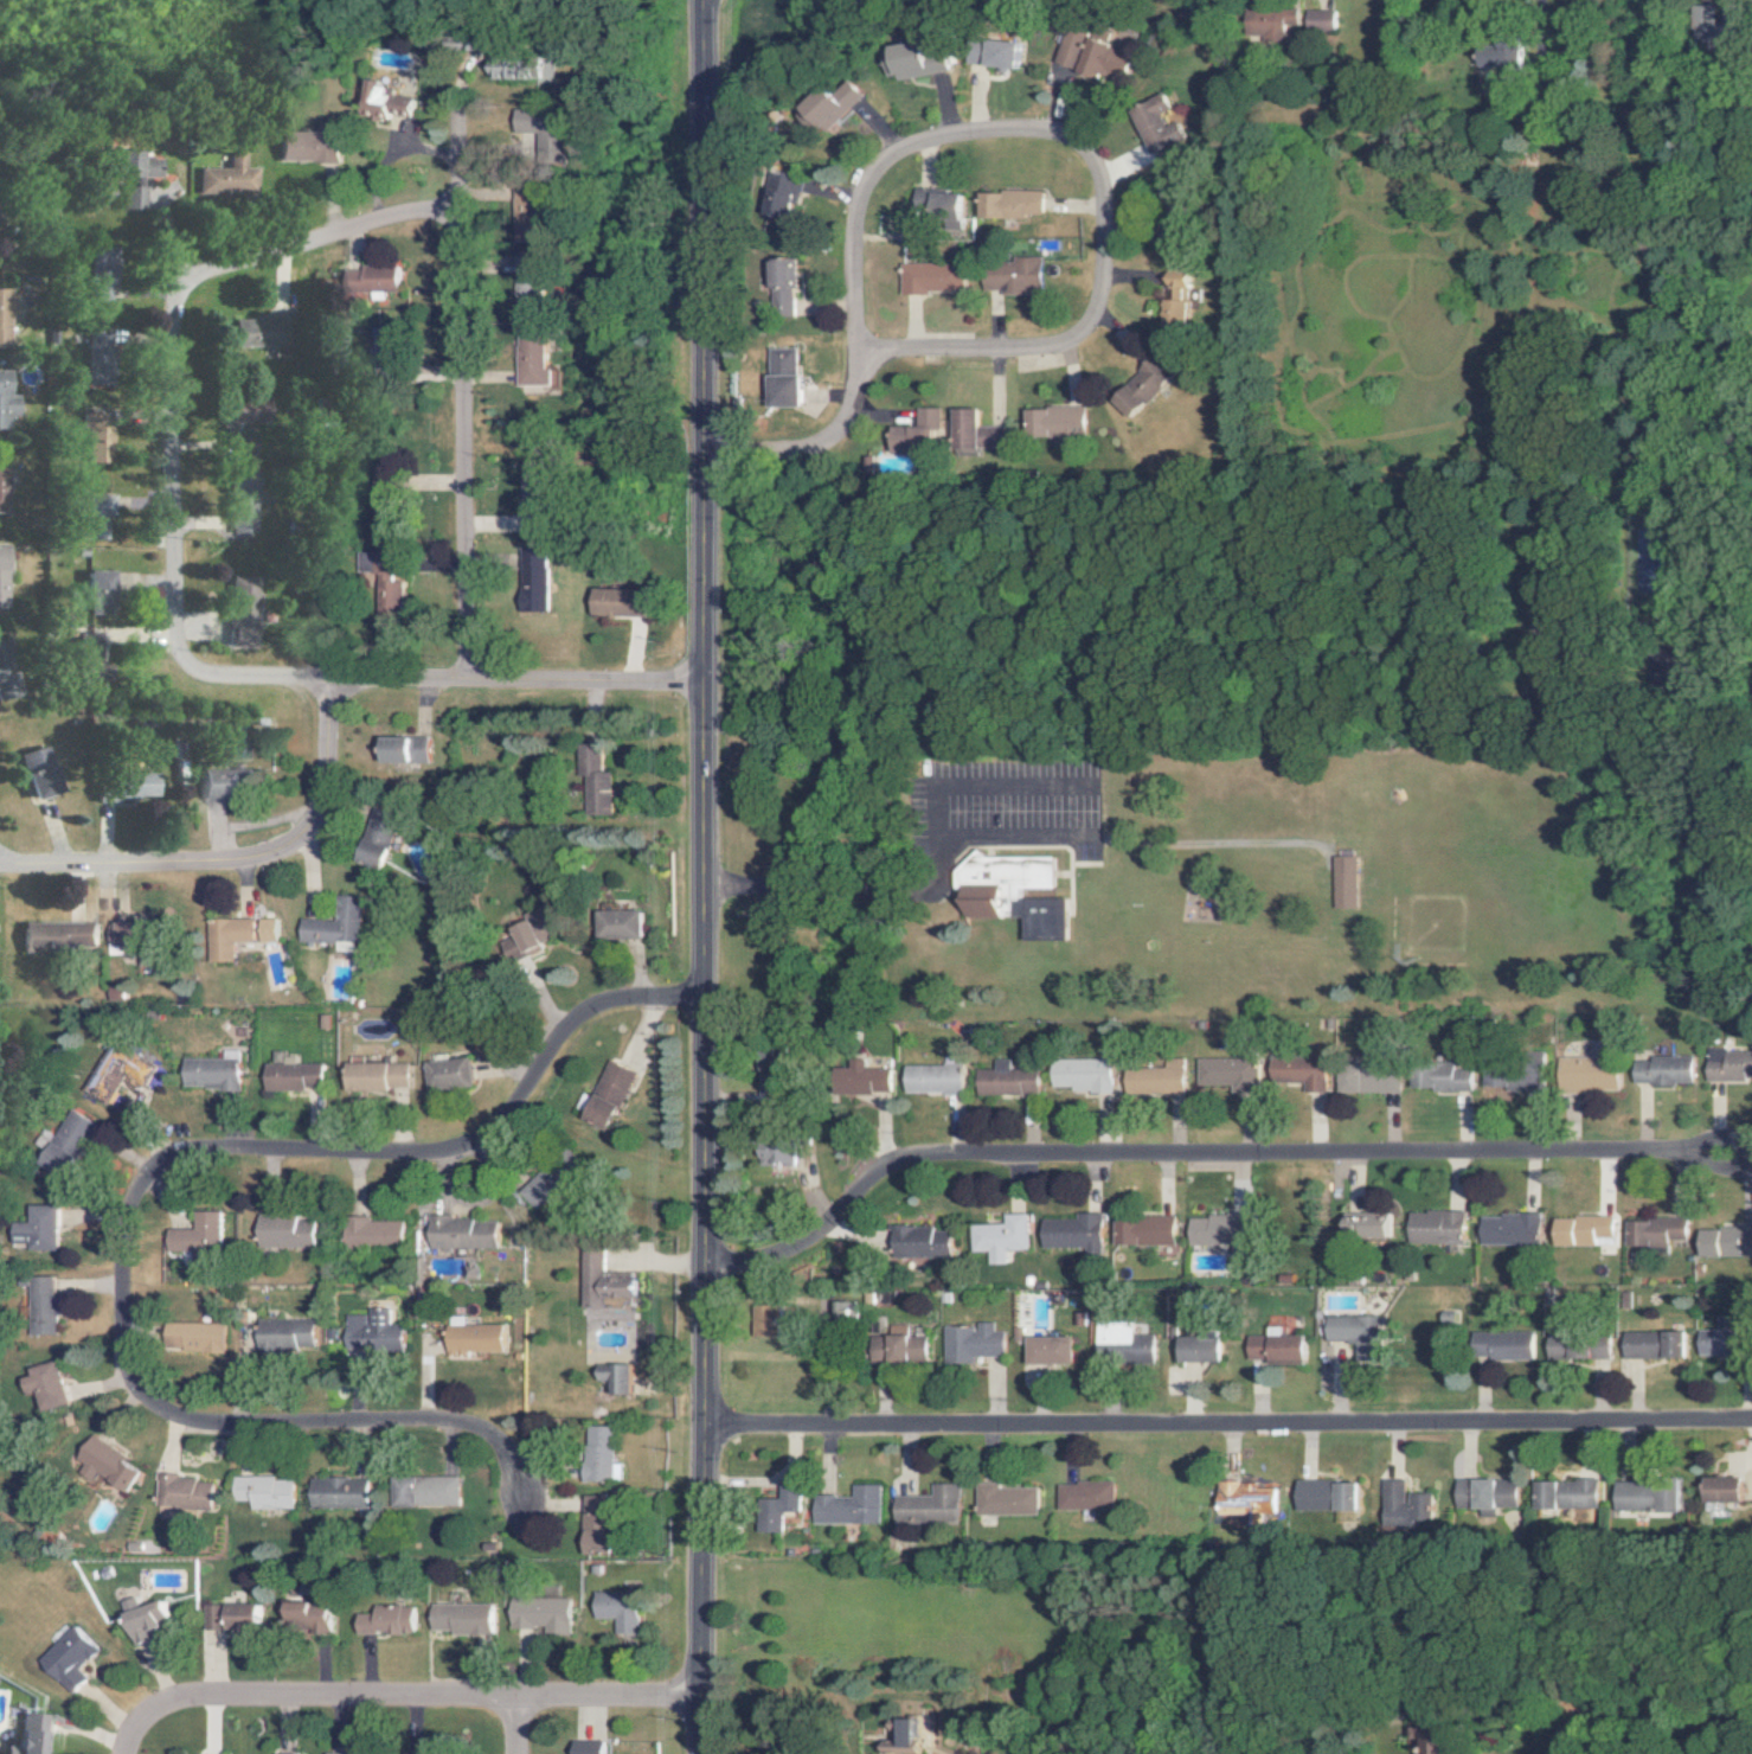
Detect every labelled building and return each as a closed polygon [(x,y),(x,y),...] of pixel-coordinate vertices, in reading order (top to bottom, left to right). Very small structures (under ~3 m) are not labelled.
[(1743,5),(1717,4),(1716,43),(1742,44),(1743,5)] [(1335,10),(1307,10),(1306,29),(1335,30),(1335,10)] [(1253,36),(1265,36),(1266,42),(1288,41),(1287,25),(1300,24),(1300,11),(1253,12),(1253,36)] [(1056,62),(1078,68),(1077,71),(1101,78),(1102,73),(1124,79),(1133,48),(1116,43),(1118,36),(1091,28),(1089,33),(1067,26),(1056,62)] [(1024,42),(992,41),(991,66),(1023,67),(1024,42)] [(951,71),(948,47),(928,50),(928,42),(886,48),(889,73),(898,72),(899,78),(951,71)] [(1521,42),(1473,43),(1474,67),(1521,65),(1521,42)] [(543,54),(495,56),(496,78),(553,76),(552,64),(543,65),(543,54)] [(809,109),(829,130),(866,95),(847,74),(809,109)] [(420,98),(398,93),(400,83),(379,78),(371,117),(391,121),(393,115),(415,119),(420,98)] [(1188,139),(1180,120),(1168,125),(1163,113),(1173,109),(1166,93),(1133,108),(1152,154),(1188,139)] [(518,133),(539,132),(540,159),(563,158),(563,151),(555,151),(554,111),(517,111),(518,133)] [(341,161),(341,132),(279,131),(278,160),(341,161)] [(255,167),(243,168),(243,152),(226,153),(227,166),(196,168),(197,194),(256,191),(255,167)] [(121,208),(142,208),(141,176),(159,176),(159,157),(112,157),(112,175),(121,175),(121,208)] [(773,215),(794,220),(804,180),(784,175),(773,215)] [(514,246),(538,245),(537,189),(513,189),(514,246)] [(1043,190),(1001,189),(1001,193),(980,192),(979,216),(1042,217),(1043,190)] [(918,190),(917,214),(966,216),(966,191),(918,190)] [(91,297),(115,298),(118,247),(93,246),(91,297)] [(795,258),(773,258),(774,314),(796,314),(795,258)] [(1042,259),(983,261),(984,290),(1000,289),(1000,295),(1028,294),(1027,288),(1043,288),(1042,259)] [(902,294),(930,294),(930,289),(964,288),(963,263),(902,265),(902,294)] [(346,291),(370,291),(370,299),(383,298),(383,291),(398,291),(397,267),(345,269),(346,291)] [(1192,328),(1194,270),(1170,269),(1169,327),(1192,328)] [(11,288),(0,288),(0,347),(12,346),(11,288)] [(238,318),(239,345),(284,344),(283,317),(238,318)] [(546,384),(546,369),(542,369),(541,329),(517,330),(519,385),(546,384)] [(93,334),(92,383),(121,384),(121,361),(112,360),(113,334),(93,334)] [(799,406),(798,348),(768,349),(769,406),(799,406)] [(1179,375),(1158,355),(1115,399),(1135,420),(1179,375)] [(12,428),(12,415),(22,415),(22,395),(12,396),(11,369),(0,370),(0,429),(12,428)] [(936,407),(917,407),(917,426),(891,426),(891,453),(936,453),(936,407)] [(1026,435),(1085,436),(1086,408),(1026,407),(1026,435)] [(979,408),(954,409),(955,448),(1006,447),(1006,425),(979,426),(979,408)] [(92,462),(117,463),(118,410),(88,409),(87,428),(93,428),(92,462)] [(12,511),(13,467),(0,467),(0,511),(12,511)] [(110,536),(111,514),(101,513),(102,507),(91,507),(89,535),(110,536)] [(0,546),(0,608),(12,608),(13,546),(0,546)] [(543,612),(544,550),(517,549),(516,612),(543,612)] [(118,570),(94,571),(94,610),(119,609),(118,570)] [(375,574),(374,612),(398,613),(399,574),(375,574)] [(264,577),(239,576),(237,644),(262,645),(264,577)] [(642,618),(643,590),(587,588),(586,615),(642,618)] [(24,696),(17,639),(0,641),(0,683),(2,698),(24,696)] [(427,762),(426,737),(381,738),(382,763),(427,762)] [(584,776),(584,815),(611,814),(611,772),(599,772),(599,744),(575,744),(576,776),(584,776)] [(25,755),(43,799),(68,789),(50,745),(25,755)] [(206,798),(249,799),(250,771),(207,770),(206,798)] [(160,775),(123,774),(122,796),(160,796),(160,775)] [(398,818),(373,807),(351,858),(376,868),(398,818)] [(1327,908),(1350,908),(1351,856),(1328,856),(1327,908)] [(1063,898),(1016,898),(1016,888),(1051,888),(1051,862),(1007,862),(1007,858),(954,857),(953,888),(964,888),(963,916),(1020,916),(1020,939),(1062,939),(1063,898)] [(297,941),(355,943),(357,902),(334,901),(333,920),(298,918),(297,941)] [(640,938),(639,910),(594,911),(595,939),(640,938)] [(231,961),(231,942),(275,942),(275,919),(207,919),(207,961),(231,961)] [(508,929),(511,934),(496,942),(506,963),(552,940),(543,922),(530,928),(526,920),(508,929)] [(28,948),(93,949),(93,923),(29,922),(28,948)] [(105,948),(152,946),(151,922),(104,924),(105,948)] [(106,1104),(117,1076),(143,1086),(152,1063),(104,1043),(83,1095),(106,1104)] [(1751,1079),(1751,1048),(1701,1051),(1702,1081),(1751,1079)] [(262,1063),(261,1090),(319,1091),(320,1065),(279,1064),(279,1050),(269,1050),(269,1063),(262,1063)] [(1192,1085),(1228,1085),(1228,1090),(1254,1090),(1253,1057),(1192,1058),(1192,1085)] [(1555,1057),(1554,1090),(1614,1091),(1614,1058),(1555,1057)] [(1689,1057),(1630,1057),(1629,1084),(1689,1084),(1689,1057)] [(1160,1068),(1120,1069),(1121,1094),(1180,1093),(1179,1058),(1160,1058),(1160,1068)] [(1265,1082),(1299,1082),(1299,1092),(1322,1093),(1323,1059),(1266,1058),(1265,1082)] [(235,1089),(236,1060),(179,1059),(179,1088),(235,1089)] [(887,1093),(888,1068),(860,1068),(861,1059),(846,1059),(846,1067),(835,1067),(835,1093),(887,1093)] [(973,1069),(974,1094),(1034,1093),(1034,1067),(1006,1068),(1006,1059),(989,1059),(989,1068),(973,1069)] [(1107,1091),(1107,1059),(1048,1059),(1047,1090),(1107,1091)] [(424,1089),(469,1087),(468,1060),(423,1062),(424,1089)] [(605,1131),(628,1070),(601,1060),(578,1121),(605,1131)] [(1334,1092),(1394,1093),(1395,1062),(1335,1062),(1334,1092)] [(960,1065),(902,1065),(902,1093),(960,1092),(960,1065)] [(1522,1067),(1482,1066),(1481,1089),(1522,1089),(1522,1067)] [(1468,1090),(1468,1068),(1407,1067),(1407,1090),(1468,1090)] [(92,1124),(69,1110),(35,1167),(59,1181),(92,1124)] [(754,1152),(754,1164),(787,1163),(787,1142),(768,1142),(769,1151),(754,1152)] [(28,1251),(56,1250),(55,1206),(27,1206),(28,1223),(11,1223),(12,1244),(27,1244),(28,1251)] [(163,1228),(163,1251),(215,1252),(216,1212),(190,1211),(190,1229),(163,1228)] [(1461,1212),(1405,1211),(1404,1242),(1460,1243),(1461,1212)] [(1340,1212),(1339,1235),(1388,1237),(1389,1214),(1340,1212)] [(965,1224),(965,1251),(983,1251),(983,1264),(1001,1263),(1001,1250),(1022,1249),(1021,1213),(998,1214),(999,1223),(965,1224)] [(1036,1219),(1036,1247),(1079,1247),(1079,1256),(1096,1256),(1097,1213),(1071,1213),(1070,1219),(1036,1219)] [(1475,1243),(1537,1244),(1537,1215),(1476,1214),(1475,1243)] [(1184,1215),(1184,1246),(1244,1245),(1244,1215),(1184,1215)] [(254,1247),(311,1248),(312,1216),(254,1216),(254,1247)] [(342,1247),(400,1246),(399,1220),(364,1221),(364,1216),(341,1217),(342,1247)] [(1551,1245),(1592,1245),(1592,1238),(1610,1238),(1610,1218),(1551,1217),(1551,1245)] [(424,1248),(494,1248),(494,1218),(424,1218),(424,1248)] [(1110,1218),(1109,1244),(1170,1245),(1171,1219),(1110,1218)] [(1622,1246),(1664,1248),(1664,1240),(1682,1240),(1683,1221),(1623,1219),(1622,1246)] [(946,1258),(947,1231),(928,1231),(928,1226),(889,1226),(888,1256),(946,1258)] [(1694,1256),(1751,1256),(1751,1226),(1713,1226),(1713,1230),(1694,1229),(1694,1256)] [(600,1272),(600,1244),(579,1244),(579,1305),(632,1305),(632,1272),(600,1272)] [(50,1277),(27,1277),(28,1335),(51,1335),(50,1277)] [(848,1322),(848,1303),(831,1302),(830,1321),(848,1322)] [(400,1351),(400,1325),(384,1325),(384,1309),(364,1309),(364,1315),(341,1314),(341,1350),(400,1351)] [(1378,1316),(1322,1316),(1322,1341),(1351,1341),(1351,1361),(1377,1361),(1378,1316)] [(255,1348),(311,1349),(311,1320),(255,1319),(255,1348)] [(1092,1363),(1151,1361),(1150,1335),(1127,1336),(1127,1321),(1091,1322),(1092,1363)] [(221,1323),(162,1322),(162,1350),(221,1352),(221,1323)] [(938,1327),(938,1363),(968,1363),(968,1356),(1000,1356),(1000,1332),(989,1332),(989,1322),(972,1322),(972,1328),(938,1327)] [(903,1336),(903,1324),(883,1325),(884,1338),(873,1339),(873,1362),(923,1361),(922,1335),(903,1336)] [(499,1326),(441,1325),(441,1353),(499,1353),(499,1326)] [(1242,1362),(1302,1364),(1303,1336),(1277,1335),(1278,1327),(1265,1327),(1264,1336),(1243,1335),(1242,1362)] [(1684,1358),(1683,1331),(1620,1332),(1621,1359),(1684,1358)] [(1486,1359),(1529,1360),(1530,1334),(1471,1332),(1471,1353),(1486,1353),(1486,1359)] [(1175,1362),(1218,1363),(1218,1335),(1176,1334),(1175,1362)] [(1543,1360),(1604,1359),(1604,1334),(1543,1335),(1543,1360)] [(1069,1338),(1024,1337),(1024,1364),(1069,1365),(1069,1338)] [(66,1403),(53,1360),(25,1368),(27,1375),(17,1378),(22,1393),(32,1390),(38,1411),(66,1403)] [(605,1395),(626,1394),(625,1364),(592,1365),(593,1381),(605,1381),(605,1395)] [(613,1480),(613,1465),(607,1465),(608,1426),(580,1425),(579,1479),(613,1480)] [(92,1472),(124,1492),(139,1468),(86,1436),(72,1459),(79,1464),(74,1472),(87,1480),(92,1472)] [(150,1506),(209,1508),(211,1478),(151,1475),(150,1506)] [(291,1507),(290,1479),(271,1479),(271,1475),(230,1476),(231,1500),(247,1499),(247,1508),(291,1507)] [(454,1506),(454,1476),(388,1475),(388,1505),(454,1506)] [(1741,1500),(1740,1475),(1702,1477),(1702,1502),(1741,1500)] [(306,1506),(364,1508),(365,1478),(307,1476),(306,1506)] [(1453,1479),(1454,1508),(1478,1508),(1478,1516),(1493,1516),(1493,1507),(1516,1507),(1516,1483),(1498,1483),(1498,1478),(1453,1479)] [(1535,1509),(1596,1508),(1596,1479),(1535,1480),(1535,1509)] [(1294,1480),(1293,1509),(1357,1510),(1358,1481),(1294,1480)] [(1431,1492),(1403,1492),(1403,1480),(1380,1480),(1380,1535),(1401,1535),(1401,1523),(1431,1523),(1431,1492)] [(773,1481),(773,1498),(761,1498),(762,1532),(777,1531),(777,1510),(794,1510),(793,1481),(773,1481)] [(1215,1513),(1243,1513),(1243,1525),(1261,1525),(1261,1513),(1273,1513),(1273,1487),(1253,1487),(1253,1481),(1215,1481),(1215,1513)] [(926,1495),(889,1496),(890,1523),(955,1522),(954,1482),(926,1483),(926,1495)] [(1053,1483),(1054,1510),(1110,1509),(1109,1482),(1053,1483)] [(874,1522),(874,1483),(845,1483),(846,1495),(809,1495),(809,1522),(874,1522)] [(1034,1514),(1033,1487),(993,1488),(993,1483),(972,1483),(972,1515),(1034,1514)] [(580,1554),(609,1553),(608,1495),(579,1495),(580,1554)] [(634,1634),(633,1591),(590,1592),(591,1619),(610,1618),(611,1634),(634,1634)] [(568,1597),(509,1596),(508,1628),(541,1628),(541,1633),(567,1633),(568,1597)] [(135,1607),(132,1597),(119,1600),(131,1645),(152,1639),(150,1631),(170,1626),(164,1600),(135,1607)] [(327,1602),(284,1601),(284,1625),(317,1625),(317,1632),(327,1632),(327,1602)] [(259,1603),(197,1605),(198,1630),(260,1628),(259,1603)] [(428,1632),(490,1633),(491,1604),(429,1603),(428,1632)] [(354,1632),(412,1633),(412,1606),(373,1605),(373,1613),(354,1613),(354,1632)] [(96,1650),(72,1625),(36,1659),(69,1693),(85,1678),(76,1669),(96,1650)] [(12,1739),(11,1753),(52,1753),(53,1712),(27,1711),(26,1740),(12,1739)] [(913,1718),(877,1718),(877,1752),(913,1753),(913,1718)] [(1453,1726),(1418,1726),(1418,1753),(1453,1753),(1453,1726)] [(570,1741),(570,1753),(599,1753),(599,1741),(570,1741)]
